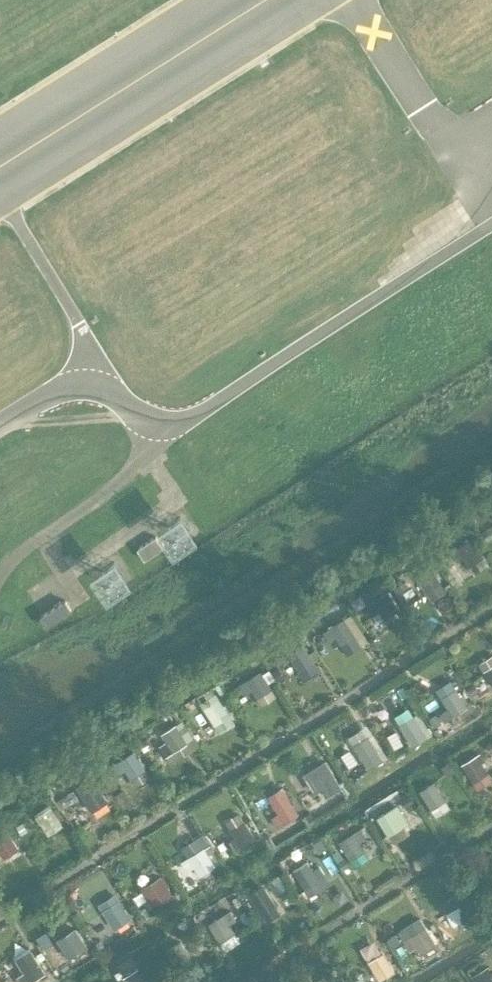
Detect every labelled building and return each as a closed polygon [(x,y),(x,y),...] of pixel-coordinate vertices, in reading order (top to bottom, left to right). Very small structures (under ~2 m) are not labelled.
[(483,554),(472,537),(451,550),(457,559),(464,554),(469,563),(483,554)] [(441,581),(430,563),(415,572),(427,590),(441,581)] [(399,608),(387,590),(374,599),(365,604),(372,615),(381,610),(385,617),(399,608)] [(47,625),(72,609),(65,599),(41,615),(47,625)] [(356,635),(345,617),(323,631),(329,641),(338,636),(343,644),(356,635)] [(314,661),(303,643),(288,653),(299,670),(314,661)] [(272,687),(260,669),(238,683),(245,693),(251,688),(257,696),(272,687)] [(467,705),(456,688),(442,696),(453,713),(467,705)] [(229,715),(218,697),(205,706),(216,723),(229,715)] [(427,737),(413,714),(400,722),(414,745),(427,737)] [(189,740),(177,723),(163,732),(168,740),(160,745),(166,754),(174,749),(189,740)] [(382,759),(372,741),(367,734),(353,742),(369,767),(382,759)] [(147,767),(136,749),(122,758),(114,763),(119,773),(128,767),(133,776),(147,767)] [(476,753),(463,762),(479,787),(491,779),(491,778),(476,753)] [(340,785),(328,767),(315,776),(326,794),(340,785)] [(94,775),(78,785),(89,803),(94,811),(110,800),(94,775)] [(445,797),(434,780),(419,789),(430,806),(445,797)] [(298,811),(287,793),(272,803),(278,812),(271,817),(276,825),(298,811)] [(63,825),(49,803),(34,812),(48,834),(63,825)] [(409,821),(397,803),(378,816),(389,834),(409,821)] [(255,838),(244,820),(230,829),(235,835),(229,839),(236,850),(242,847),(255,838)] [(8,830),(0,835),(0,851),(2,850),(5,856),(19,847),(8,830)] [(363,848),(352,831),(338,840),(349,857),(363,848)] [(216,864),(205,846),(180,860),(186,869),(193,865),(199,875),(216,864)] [(317,877),(306,860),(293,868),(304,886),(317,877)] [(172,891),(160,873),(140,886),(152,904),(172,891)] [(276,905),(265,887),(251,896),(262,913),(276,905)] [(437,905),(453,932),(479,915),(462,889),(437,905)] [(131,919),(114,893),(100,903),(104,909),(116,928),(131,919)] [(230,908),(223,913),(208,922),(219,940),(234,930),(230,924),(237,919),(230,908)] [(437,943),(420,917),(406,925),(411,933),(403,938),(410,949),(417,945),(421,953),(437,943)] [(86,944),(75,927),(57,938),(69,958),(87,946),(86,944)] [(191,957),(180,940),(167,949),(177,966),(191,957)] [(28,980),(43,971),(29,949),(14,959),(17,963),(28,980)] [(395,969),(383,951),(368,960),(380,979),(395,969)] [(487,954),(466,967),(475,981),(491,981),(491,961),(487,954)] [(138,967),(124,976),(128,981),(148,981),(138,967)]
